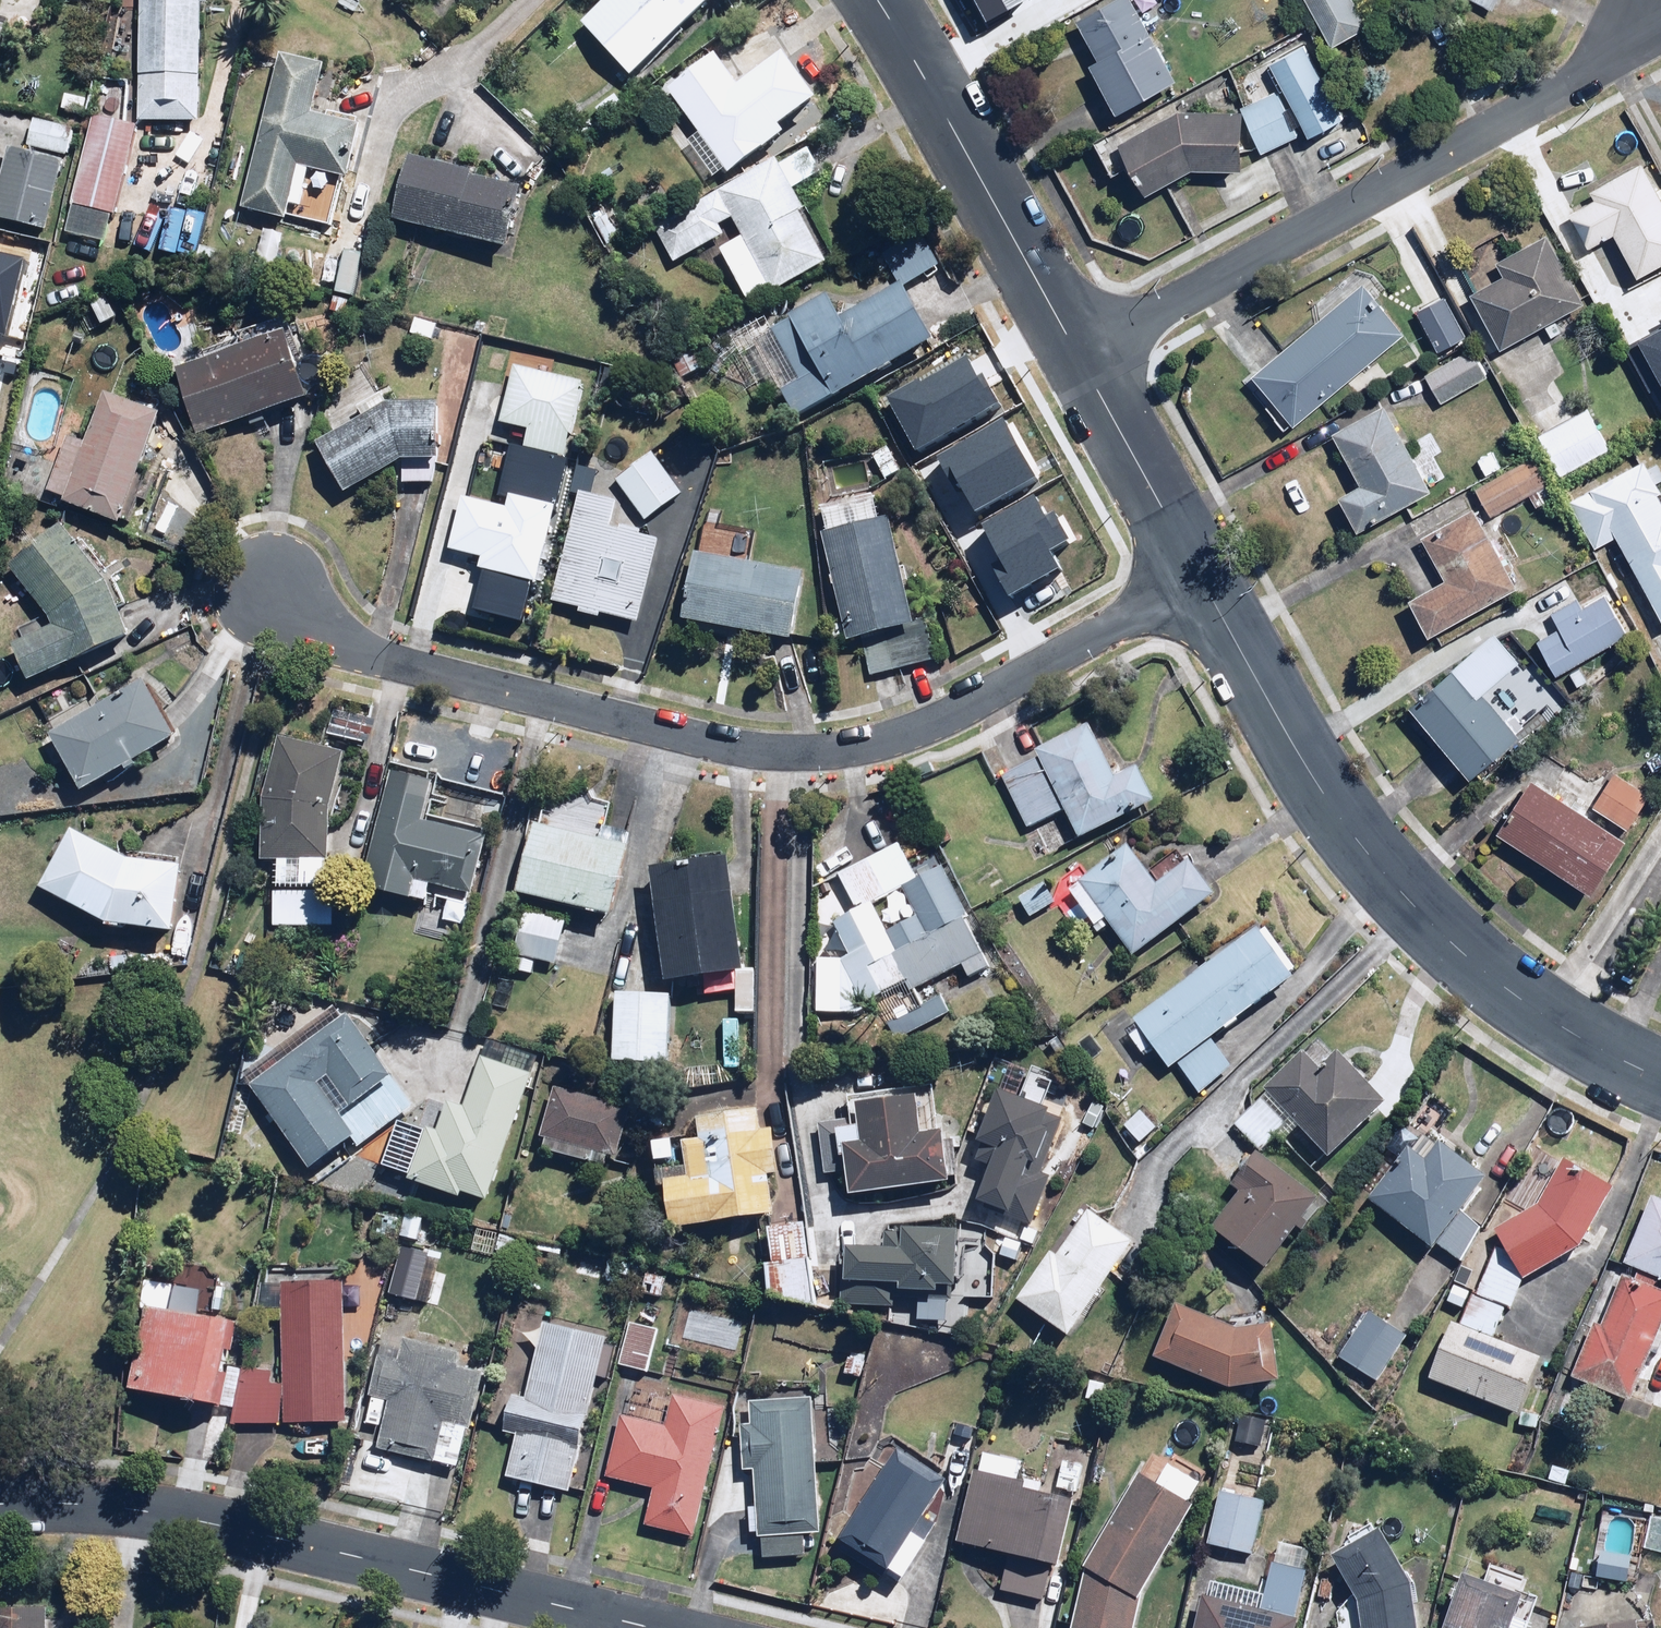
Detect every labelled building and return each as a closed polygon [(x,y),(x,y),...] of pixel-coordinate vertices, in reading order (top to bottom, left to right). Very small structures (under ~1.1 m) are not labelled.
[(137,125),(197,128),(203,10),(207,10),(208,0),(143,0),(137,125)] [(712,0),(609,0),(581,26),(632,80),(714,2),(712,0)] [(980,19),(1019,0),(971,0),(980,19)] [(1131,0),(1116,0),(1073,24),(1095,64),(1089,67),(1116,116),(1176,82),(1131,0)] [(1331,50),(1369,29),(1352,0),(1302,0),(1331,50)] [(1496,16),(1503,0),(1459,0),(1496,16)] [(754,42),(718,66),(714,60),(665,93),(695,137),(682,145),(706,181),(721,171),(726,178),(764,153),(743,122),(752,116),(747,108),(782,84),(754,42)] [(1305,47),(1270,63),(1308,141),(1342,125),(1305,47)] [(322,69),(280,58),(239,213),(284,225),(298,170),(348,183),(362,131),(309,118),(322,69)] [(1296,141),(1274,92),(1243,106),(1265,155),(1296,141)] [(1141,198),(1188,172),(1241,175),(1244,114),(1178,111),(1113,146),(1141,198)] [(808,146),(776,163),(651,228),(670,265),(723,237),(718,227),(734,219),(743,236),(718,249),(749,308),(830,266),(791,192),(823,176),(808,146)] [(8,148),(0,182),(0,222),(49,233),(65,161),(8,148)] [(524,208),(515,206),(519,191),(406,161),(390,224),(503,253),(508,233),(517,236),(524,208)] [(1641,162),(1585,192),(1589,199),(1567,211),(1588,249),(1615,235),(1637,276),(1660,263),(1660,199),(1641,162)] [(922,235),(884,255),(901,287),(939,268),(922,235)] [(1500,346),(1583,303),(1548,236),(1466,278),(1500,346)] [(10,337),(26,264),(0,258),(0,334),(10,337)] [(1296,424),(1401,332),(1350,274),(1323,298),(1331,306),(1253,374),(1296,424)] [(790,416),(930,346),(901,289),(839,320),(826,294),(766,324),(763,317),(732,332),(752,373),(765,366),(790,416)] [(103,294),(86,302),(101,332),(118,323),(103,294)] [(1626,340),(1660,403),(1660,321),(1626,340)] [(306,405),(284,337),(174,372),(196,440),(306,405)] [(1486,376),(1469,348),(1424,374),(1441,402),(1486,376)] [(703,373),(691,349),(669,359),(681,383),(703,373)] [(879,394),(909,453),(997,408),(985,385),(978,388),(960,353),(879,394)] [(564,460),(583,386),(551,378),(553,369),(511,358),(495,425),(528,433),(513,492),(559,503),(569,461),(564,460)] [(118,528),(158,416),(104,397),(86,448),(66,441),(44,502),(118,528)] [(433,485),(434,465),(439,465),(441,405),(385,402),(315,445),(346,497),(398,467),(397,484),(433,485)] [(1430,491),(1383,405),(1327,436),(1356,487),(1339,496),(1358,530),(1430,491)] [(934,459),(968,515),(1034,476),(1000,420),(934,459)] [(885,448),(870,457),(886,484),(901,475),(885,448)] [(650,452),(615,482),(649,522),(684,492),(650,452)] [(1490,514),(1529,494),(1536,507),(1555,497),(1544,476),(1534,456),(1476,487),(1490,514)] [(1645,459),(1568,502),(1593,547),(1614,535),(1660,619),(1660,497),(1655,487),(1660,484),(1660,467),(1658,462),(1649,467),(1645,459)] [(615,503),(579,493),(550,605),(636,628),(658,542),(609,529),(615,503)] [(875,497),(817,509),(847,645),(862,642),(869,676),(936,661),(927,620),(915,623),(893,522),(881,525),(875,497)] [(536,587),(552,510),(509,502),(508,507),(462,498),(451,551),(481,557),(478,575),(536,587)] [(983,568),(1001,602),(1059,571),(1050,554),(1067,545),(1051,514),(1040,520),(1029,499),(975,527),(994,562),(983,568)] [(1426,635),(1516,587),(1474,508),(1422,536),(1446,580),(1408,600),(1426,635)] [(119,561),(107,571),(83,541),(76,547),(60,526),(8,567),(54,627),(11,646),(29,685),(130,640),(116,608),(124,604),(113,580),(126,570),(119,561)] [(803,579),(747,567),(754,534),(720,527),(713,560),(699,557),(685,623),(790,645),(803,579)] [(1554,674),(1626,636),(1605,595),(1580,608),(1575,598),(1549,612),(1561,635),(1539,647),(1554,674)] [(1519,664),(1491,633),(1405,709),(1468,779),(1524,729),(1512,716),(1505,721),(1483,696),(1519,664)] [(177,743),(141,682),(49,738),(85,798),(177,743)] [(320,708),(313,731),(364,746),(371,723),(320,708)] [(1035,751),(1039,759),(1003,777),(1028,829),(1064,812),(1077,840),(1154,804),(1137,769),(1115,779),(1090,725),(1035,751)] [(274,737),(262,790),(259,872),(275,872),(272,926),(303,928),(304,895),(321,895),(322,868),(327,868),(329,804),(332,804),(343,752),(274,737)] [(430,784),(388,773),(358,893),(426,910),(429,898),(467,907),(486,834),(422,818),(430,784)] [(1592,809),(1588,816),(1529,778),(1495,832),(1589,892),(1614,853),(1628,832),(1592,809)] [(609,924),(629,836),(598,829),(596,841),(530,826),(513,902),(609,924)] [(71,831),(38,891),(104,928),(172,939),(182,872),(127,865),(71,831)] [(914,989),(961,967),(967,979),(988,969),(938,863),(911,876),(897,846),(835,876),(852,912),(831,922),(848,959),(832,966),(853,1009),(876,998),(894,1036),(948,1011),(942,998),(922,1007),(914,989)] [(1133,955),(1211,896),(1187,866),(1157,889),(1127,849),(1069,893),(1079,906),(1069,913),(1091,942),(1111,927),(1133,955)] [(725,858),(648,870),(665,984),(743,972),(725,858)] [(1056,902),(1043,883),(1014,903),(1027,922),(1056,902)] [(566,926),(523,913),(510,957),(553,969),(566,926)] [(1234,1067),(1212,1038),(1295,975),(1257,924),(1131,1019),(1170,1070),(1174,1067),(1196,1096),(1234,1067)] [(671,998),(615,993),(608,1065),(664,1070),(671,998)] [(414,1111),(341,1006),(240,1077),(314,1183),(332,1171),(325,1161),(348,1145),(353,1153),(414,1111)] [(737,1022),(724,1022),(723,1067),(751,1068),(752,1039),(736,1039),(737,1022)] [(1326,1160),(1381,1104),(1314,1037),(1260,1091),(1265,1095),(1234,1127),(1264,1157),(1293,1127),(1326,1160)] [(484,1203),(528,1075),(465,1053),(439,1130),(426,1125),(406,1184),(456,1201),(459,1194),(484,1203)] [(1048,1111),(1043,1109),(1052,1084),(1029,1075),(1019,1100),(996,1092),(976,1144),(981,1146),(975,1163),(990,1169),(977,1204),(1008,1216),(1027,1164),(1034,1166),(1048,1128),(1042,1126),(1048,1111)] [(847,1196),(949,1184),(943,1130),(937,1131),(932,1087),(847,1098),(850,1121),(814,1125),(820,1176),(844,1173),(847,1196)] [(608,1160),(617,1162),(631,1109),(552,1088),(536,1149),(605,1168),(608,1160)] [(1157,1131),(1137,1109),(1119,1125),(1140,1147),(1157,1131)] [(657,1183),(664,1231),(771,1215),(766,1178),(776,1177),(769,1129),(756,1131),(754,1112),(696,1120),(699,1141),(681,1143),(686,1178),(657,1183)] [(1459,1213),(1484,1178),(1436,1143),(1424,1160),(1406,1147),(1367,1200),(1433,1248),(1459,1267),(1485,1232),(1459,1213)] [(1264,1273),(1317,1200),(1254,1155),(1201,1227),(1264,1273)] [(1562,1158),(1531,1211),(1497,1231),(1493,1234),(1495,1237),(1473,1295),(1451,1286),(1443,1307),(1461,1314),(1457,1324),(1448,1321),(1426,1380),(1518,1416),(1540,1359),(1490,1340),(1503,1306),(1510,1309),(1521,1278),(1575,1247),(1611,1186),(1562,1158)] [(1660,1322),(1660,1296),(1652,1292),(1657,1280),(1660,1282),(1660,1200),(1651,1195),(1621,1268),(1635,1274),(1632,1283),(1618,1278),(1597,1329),(1589,1326),(1567,1378),(1628,1403),(1660,1411),(1660,1339),(1655,1337),(1660,1322)] [(1132,1243),(1079,1207),(1014,1302),(1068,1338),(1132,1243)] [(417,1217),(403,1215),(393,1267),(420,1272),(425,1245),(412,1242),(417,1217)] [(952,1288),(955,1230),(901,1227),(900,1233),(884,1232),(883,1252),(841,1250),(838,1309),(890,1311),(891,1296),(936,1299),(937,1288),(952,1288)] [(767,1299),(811,1310),(810,1229),(766,1230),(767,1299)] [(661,1300),(666,1274),(645,1270),(639,1296),(661,1300)] [(343,1425),(344,1283),(282,1283),(281,1386),(271,1386),(271,1371),(241,1370),(240,1425),(343,1425)] [(1176,1305),(1152,1360),(1228,1392),(1278,1385),(1267,1315),(1217,1322),(1176,1305)] [(240,1331),(149,1306),(126,1396),(217,1420),(240,1331)] [(1404,1337),(1367,1313),(1336,1362),(1373,1386),(1404,1337)] [(656,1328),(628,1322),(618,1368),(647,1374),(656,1328)] [(612,1350),(600,1347),(602,1340),(543,1326),(527,1398),(503,1393),(495,1428),(512,1432),(501,1479),(567,1494),(593,1379),(605,1381),(612,1350)] [(457,1352),(382,1334),(367,1394),(388,1399),(377,1447),(459,1467),(482,1374),(454,1367),(457,1352)] [(819,1533),(812,1397),(746,1400),(747,1429),(740,1429),(742,1473),(755,1472),(759,1558),(804,1555),(803,1534),(819,1533)] [(692,1541),(721,1409),(670,1398),(664,1424),(618,1414),(604,1477),(652,1488),(642,1530),(692,1541)] [(1270,1456),(1278,1421),(1238,1413),(1230,1447),(1270,1456)] [(944,1484),(895,1453),(835,1547),(897,1587),(923,1545),(910,1537),(944,1484)] [(981,1473),(972,1471),(955,1546),(1006,1558),(999,1591),(1044,1601),(1052,1567),(1039,1564),(1054,1497),(1016,1488),(1022,1465),(985,1456),(981,1473)] [(1137,1600),(1193,1510),(1185,1505),(1197,1485),(1159,1462),(1147,1481),(1138,1475),(1082,1566),(1070,1627),(1132,1627),(1137,1600)] [(1081,1468),(1058,1465),(1054,1491),(1078,1494),(1081,1468)] [(1262,1499),(1218,1490),(1206,1546),(1251,1555),(1262,1499)] [(1374,1530),(1328,1560),(1356,1602),(1359,1627),(1416,1627),(1409,1584),(1374,1530)] [(1270,1566),(1259,1612),(1295,1621),(1306,1575),(1270,1566)] [(1458,1577),(1442,1627),(1528,1627),(1537,1602),(1524,1597),(1530,1580),(1486,1566),(1481,1584),(1458,1577)] [(1201,1599),(1194,1627),(1294,1627),(1295,1621),(1259,1612),(1201,1599)] [(45,1611),(0,1610),(0,1627),(45,1627),(45,1611)]
